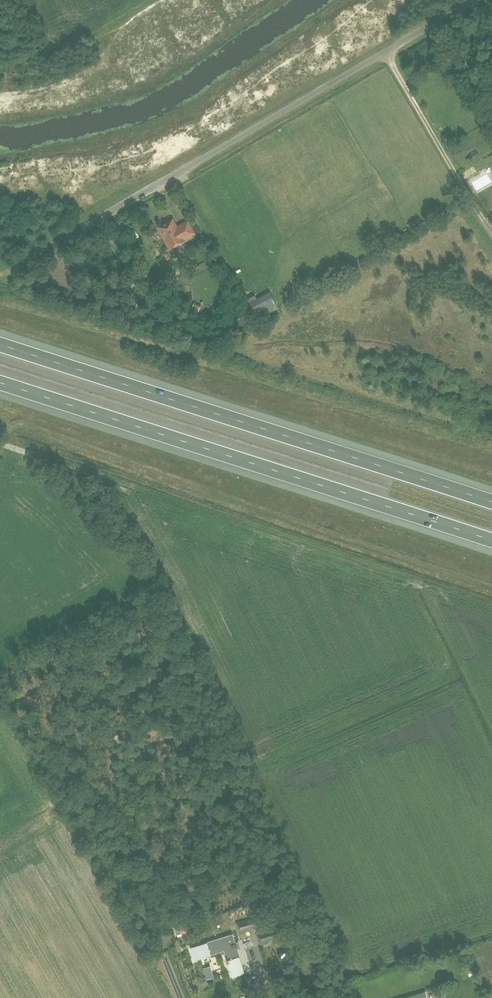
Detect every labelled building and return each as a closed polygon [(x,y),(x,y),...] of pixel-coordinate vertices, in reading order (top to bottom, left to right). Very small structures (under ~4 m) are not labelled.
[(159,227),(171,248),(185,240),(184,239),(195,233),(188,221),(178,227),(173,219),(159,227)] [(122,237),(128,233),(122,221),(116,226),(122,237)] [(193,262),(184,267),(187,273),(196,267),(193,262)] [(276,297),(267,301),(272,312),(281,307),(276,297)] [(263,301),(251,307),(255,315),(267,309),(263,301)] [(244,315),(235,320),(239,327),(248,322),(244,315)] [(240,918),(250,917),(249,910),(239,911),(240,918)] [(281,927),(272,930),(269,919),(257,922),(256,917),(240,922),(238,924),(240,930),(243,931),(252,928),(252,927),(256,925),(261,944),(270,942),(270,940),(284,935),(281,927)] [(232,934),(191,947),(195,959),(210,954),(225,949),(228,958),(226,959),(227,963),(229,962),(233,976),(244,972),(237,949),(240,948),(238,941),(235,942),(232,934)]
